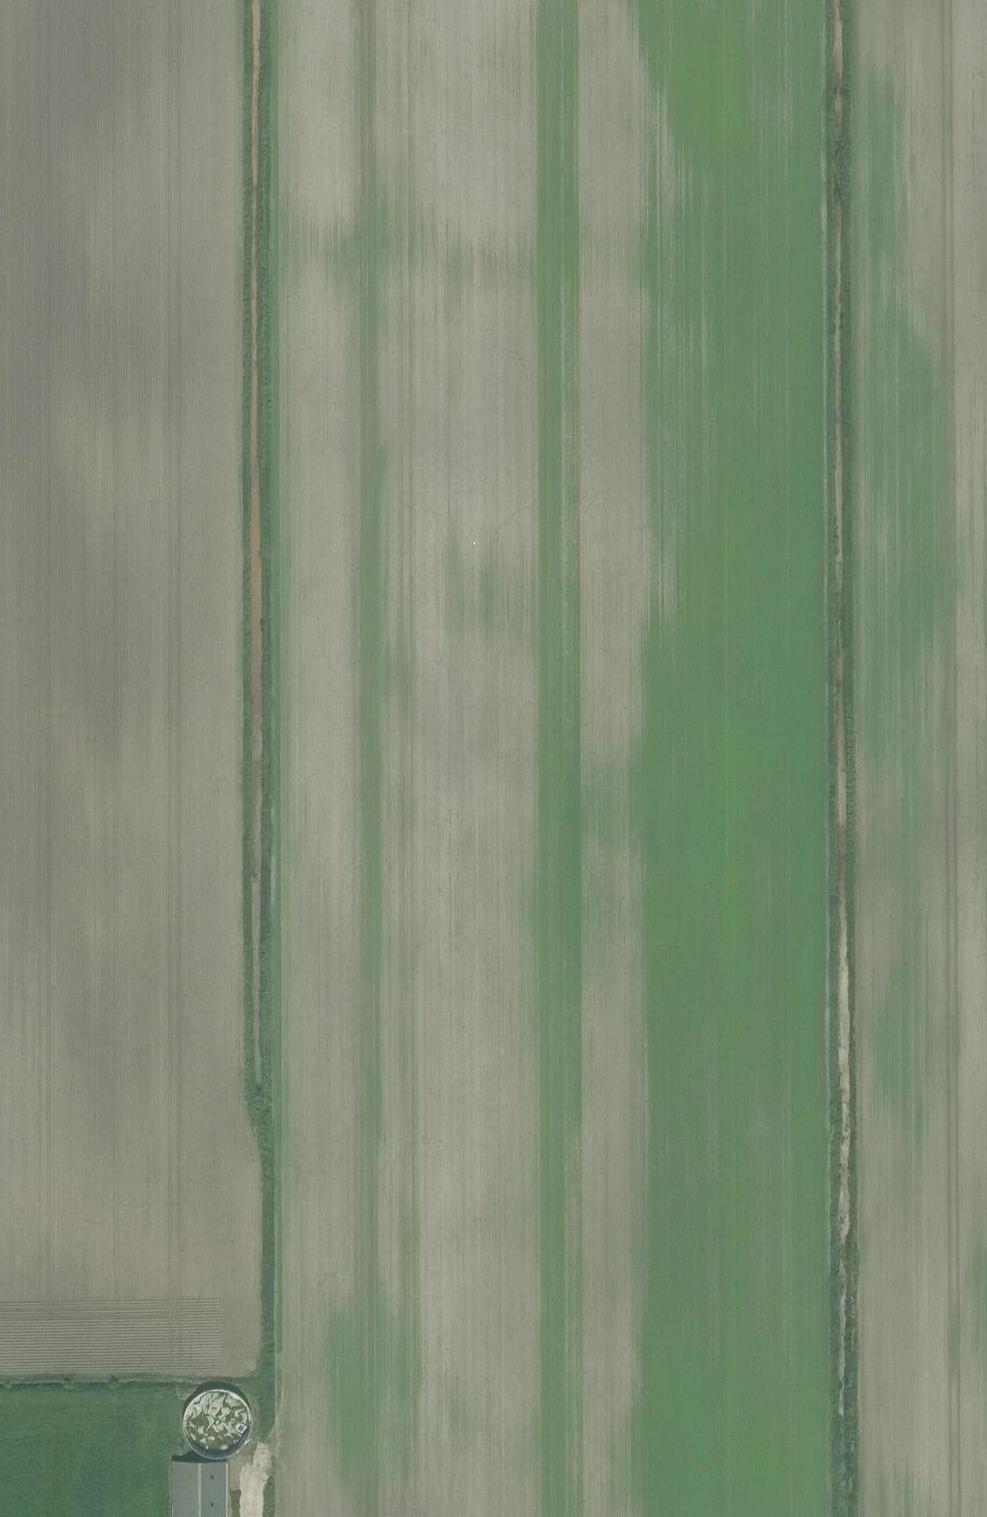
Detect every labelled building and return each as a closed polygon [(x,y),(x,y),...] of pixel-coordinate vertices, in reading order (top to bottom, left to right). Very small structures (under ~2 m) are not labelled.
[(174,1463),(174,1516),(228,1516),(228,1463),(174,1463)]
